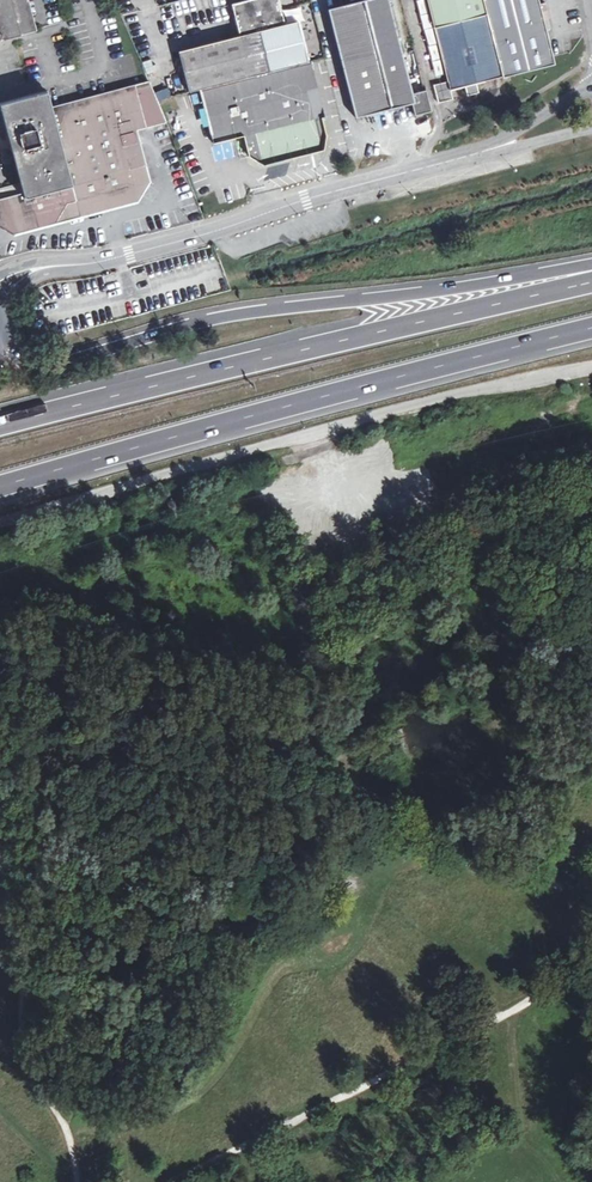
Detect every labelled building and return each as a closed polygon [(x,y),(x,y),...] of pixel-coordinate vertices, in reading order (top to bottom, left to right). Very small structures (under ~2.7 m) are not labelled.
[(35,31),(26,0),(0,0),(0,41),(35,31)] [(231,4),(240,35),(178,50),(189,92),(199,89),(202,102),(214,143),(240,136),(246,156),(268,165),(322,150),(325,137),(321,116),(324,115),(312,61),(309,62),(298,21),(285,23),(278,0),(247,0),(231,4)] [(389,0),(363,0),(329,8),(335,35),(356,117),(412,104),(415,115),(427,112),(430,111),(414,50),(403,52),(389,0)] [(483,0),(427,0),(447,81),(432,85),(437,103),(451,99),(447,81),(462,77),(464,86),(476,84),(474,75),(500,68),(483,0)] [(500,68),(553,55),(539,0),(483,0),(500,68)] [(0,198),(0,223),(16,232),(139,200),(136,187),(151,183),(143,153),(128,157),(122,134),(138,130),(169,122),(165,112),(159,99),(151,80),(142,83),(52,106),(48,91),(0,104),(0,106),(20,182),(23,193),(0,198)] [(466,88),(468,96),(480,92),(478,84),(466,88)] [(401,108),(402,117),(414,115),(413,107),(401,108)] [(143,153),(138,130),(122,134),(128,157),(143,153)]
